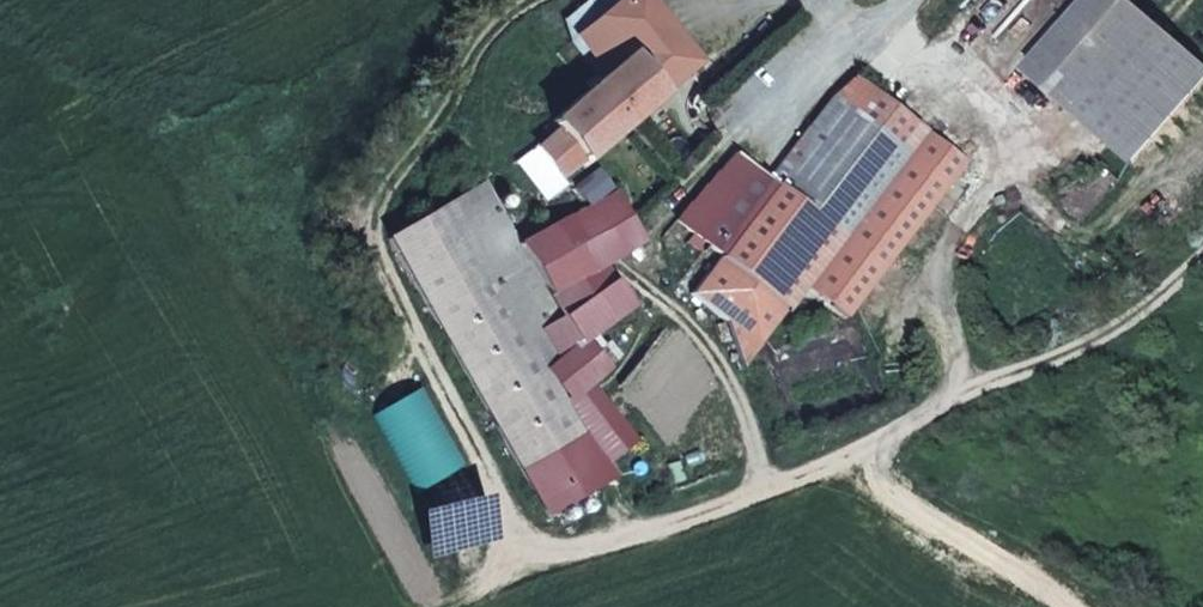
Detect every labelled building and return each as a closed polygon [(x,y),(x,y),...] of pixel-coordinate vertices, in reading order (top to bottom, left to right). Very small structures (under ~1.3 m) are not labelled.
[(1202,79),(1202,63),(1131,0),(1085,0),(1026,67),(1132,160),(1202,79)] [(659,90),(629,53),(550,121),(558,130),(578,154),(581,158),(626,122),(662,92),(659,90)] [(816,224),(820,219),(776,186),(720,256),(690,294),(725,321),(741,368),(800,282),(840,313),(961,158),(851,72),(832,96),(907,154),(839,241),(816,224)] [(693,118),(706,102),(672,74),(659,90),(662,92),(693,118)] [(839,241),(907,154),(832,96),(811,123),(820,130),(807,148),(798,141),(768,179),(776,186),(820,219),(816,224),(839,241)] [(578,154),(558,130),(537,148),(555,169),(569,157),(571,160),(578,154)] [(720,256),(776,186),(768,179),(735,152),(696,196),(676,220),(693,234),(707,244),(720,256)] [(560,176),(581,158),(578,154),(571,160),(569,157),(555,169),(560,176)] [(607,367),(585,340),(581,343),(564,316),(550,294),(518,244),(521,242),(485,183),(427,216),(387,238),(546,515),(617,475),(608,461),(628,445),(635,440),(605,402),(589,382),(607,367)] [(636,228),(614,194),(569,218),(521,242),(518,244),(550,294),(603,262),(642,239),(636,228)] [(673,209),(663,199),(636,223),(647,234),(673,209)] [(701,252),(707,244),(693,234),(688,241),(701,252)] [(564,316),(615,279),(603,262),(550,294),(564,316)] [(585,340),(634,305),(615,279),(564,316),(581,343),(585,340)] [(617,475),(639,457),(628,445),(608,461),(617,475)]
